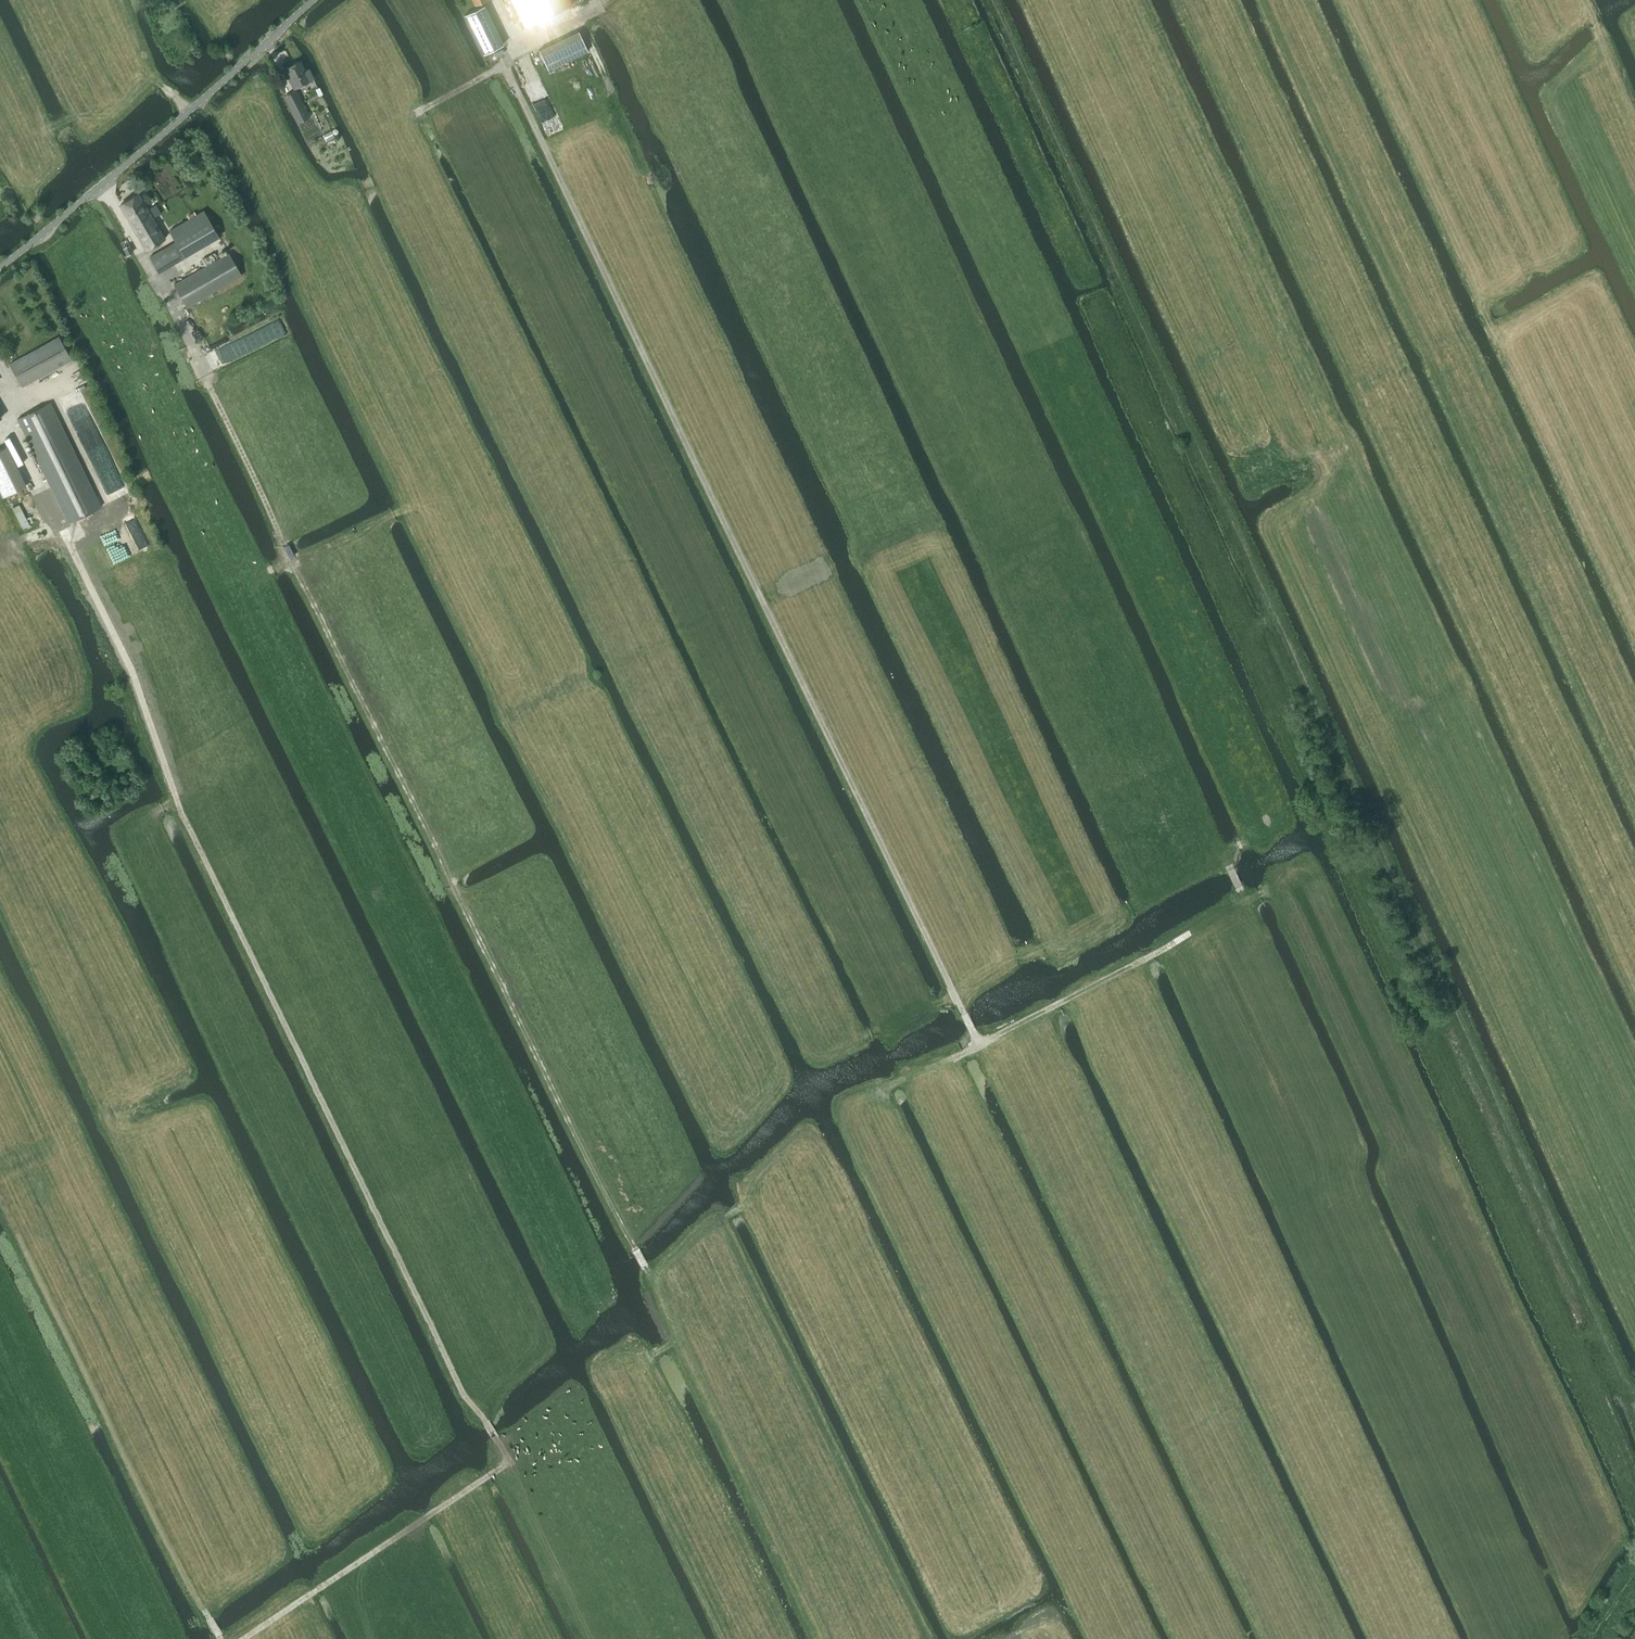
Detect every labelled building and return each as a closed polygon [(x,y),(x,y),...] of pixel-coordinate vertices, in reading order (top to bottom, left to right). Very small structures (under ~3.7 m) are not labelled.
[(571,5),(568,0),(513,0),(526,27),(571,5)] [(483,55),(503,45),(484,6),(464,15),(483,55)] [(548,70),(588,51),(578,31),(538,50),(548,70)] [(305,70),(300,60),(286,67),(290,75),(289,75),(294,87),(314,77),(309,68),(305,70)] [(309,117),(296,91),(284,97),(297,123),(309,117)] [(148,210),(139,194),(120,205),(146,249),(165,238),(152,218),(161,213),(156,205),(148,210)] [(169,230),(175,241),(149,257),(158,273),(219,237),(203,210),(169,230)] [(128,254),(135,250),(132,246),(128,249),(125,250),(128,253),(128,254)] [(187,307),(242,276),(229,253),(174,285),(187,307)] [(22,387),(72,360),(59,337),(9,364),(22,387)] [(101,507),(81,464),(52,403),(17,419),(46,480),(68,523),(101,507)] [(2,497),(13,492),(27,485),(7,446),(0,449),(0,493),(2,497)]
